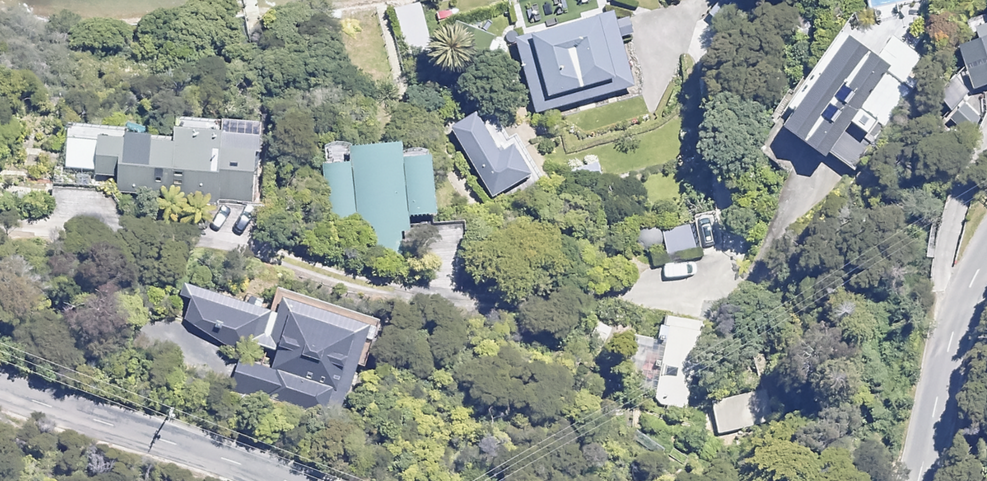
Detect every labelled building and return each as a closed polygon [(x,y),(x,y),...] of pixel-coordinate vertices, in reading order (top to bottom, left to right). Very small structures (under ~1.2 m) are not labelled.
[(963,19),(971,45),(986,40),(986,12),(963,19)] [(567,18),(488,35),(501,95),(580,78),(567,18)] [(855,25),(770,119),(805,151),(890,58),(855,25)] [(498,155),(477,113),(453,125),(490,199),(530,179),(514,147),(498,155)] [(261,121),(179,114),(177,139),(102,132),(98,175),(119,177),(118,194),(157,198),(157,194),(253,202),(261,121)] [(407,149),(407,138),(324,140),(327,258),(401,257),(400,213),(438,212),(436,149),(407,149)] [(700,249),(697,226),(663,231),(666,254),(700,249)] [(272,370),(240,359),(227,396),(287,417),(298,386),(333,399),(344,402),(364,345),(373,321),(277,287),(269,310),(190,283),(176,323),(256,351),(260,342),(280,349),(272,370)] [(716,327),(665,316),(660,342),(639,338),(626,401),(683,413),(691,376),(705,379),(716,327)] [(769,429),(764,394),(709,402),(714,437),(769,429)]
